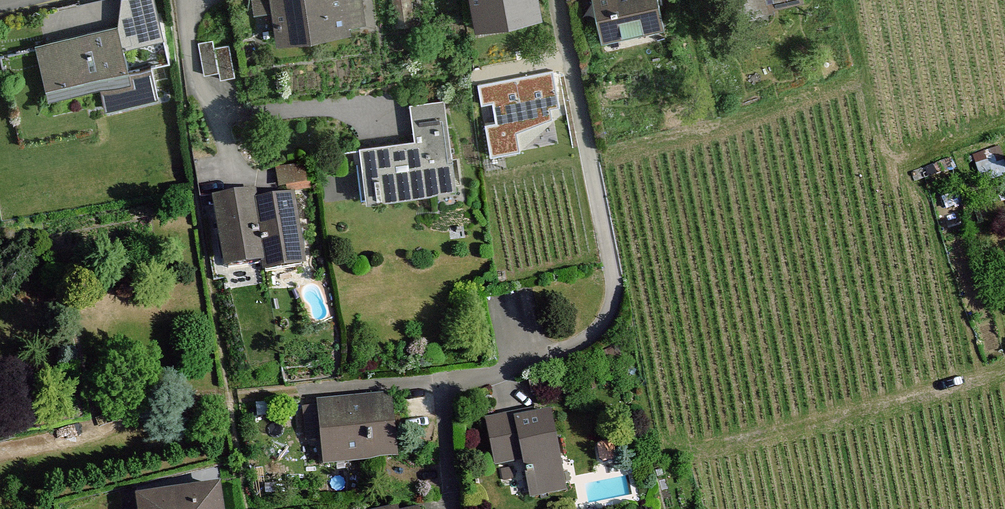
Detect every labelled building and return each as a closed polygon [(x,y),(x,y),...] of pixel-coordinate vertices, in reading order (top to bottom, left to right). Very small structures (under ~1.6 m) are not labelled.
[(274,42),(349,35),(348,25),(364,23),(361,0),(270,0),(274,42)] [(540,14),(538,0),(472,0),(477,26),(540,14)] [(603,43),(663,31),(656,0),(594,0),(603,43)] [(802,0),(740,0),(744,15),(802,0)] [(35,45),(45,88),(127,69),(117,25),(35,45)] [(233,36),(203,40),(207,74),(238,70),(233,36)] [(489,120),(493,151),(566,141),(555,68),(481,79),(484,101),(498,99),(501,118),(489,120)] [(411,106),(414,143),(359,148),(364,199),(458,190),(450,103),(411,106)] [(308,161),(281,164),(284,190),(310,188),(308,161)] [(223,270),(262,265),(252,192),(213,197),(223,270)] [(264,272),(303,267),(293,194),(254,200),(264,272)] [(317,401),(323,464),(397,458),(392,395),(317,401)] [(531,496),(566,489),(550,412),(516,419),(515,413),(487,419),(496,467),(524,461),(531,496)] [(136,508),(220,508),(217,486),(135,497),(136,508)]
